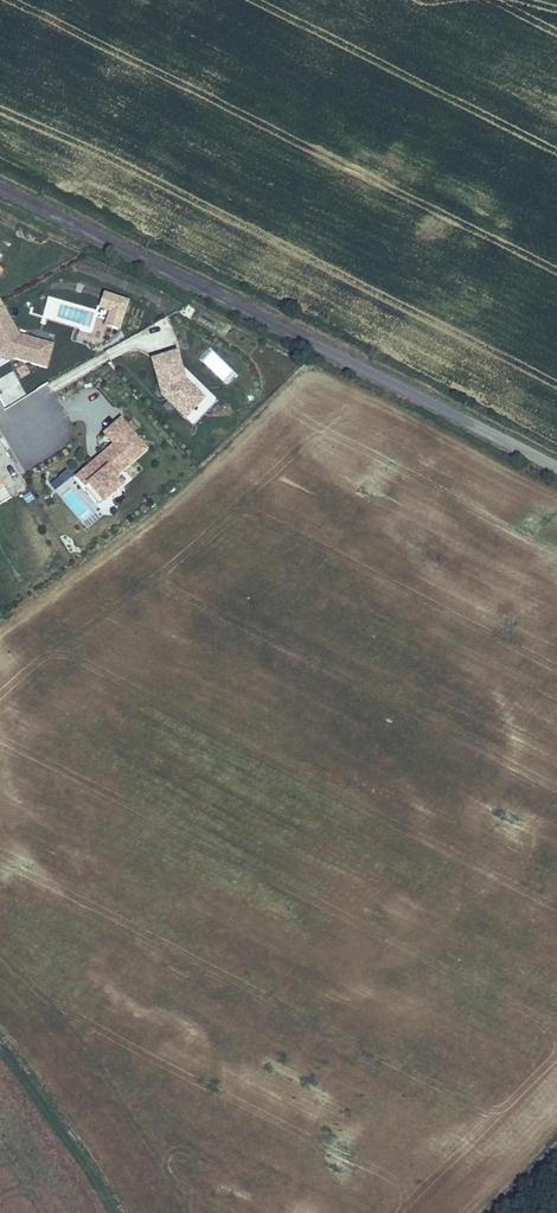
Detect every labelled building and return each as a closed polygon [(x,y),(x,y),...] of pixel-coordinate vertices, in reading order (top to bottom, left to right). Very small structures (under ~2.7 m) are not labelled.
[(130,302),(103,293),(98,309),(108,313),(104,327),(120,333),(130,302)] [(47,371),(54,346),(19,335),(0,299),(0,361),(47,371)] [(161,399),(184,421),(205,400),(187,383),(178,353),(150,360),(161,399)] [(120,419),(102,433),(112,445),(73,478),(101,508),(126,486),(110,469),(114,465),(121,474),(149,451),(120,419)] [(49,482),(54,491),(73,480),(68,470),(49,482)] [(12,498),(0,479),(0,506),(12,498)] [(34,501),(30,494),(23,498),(27,504),(34,501)]
